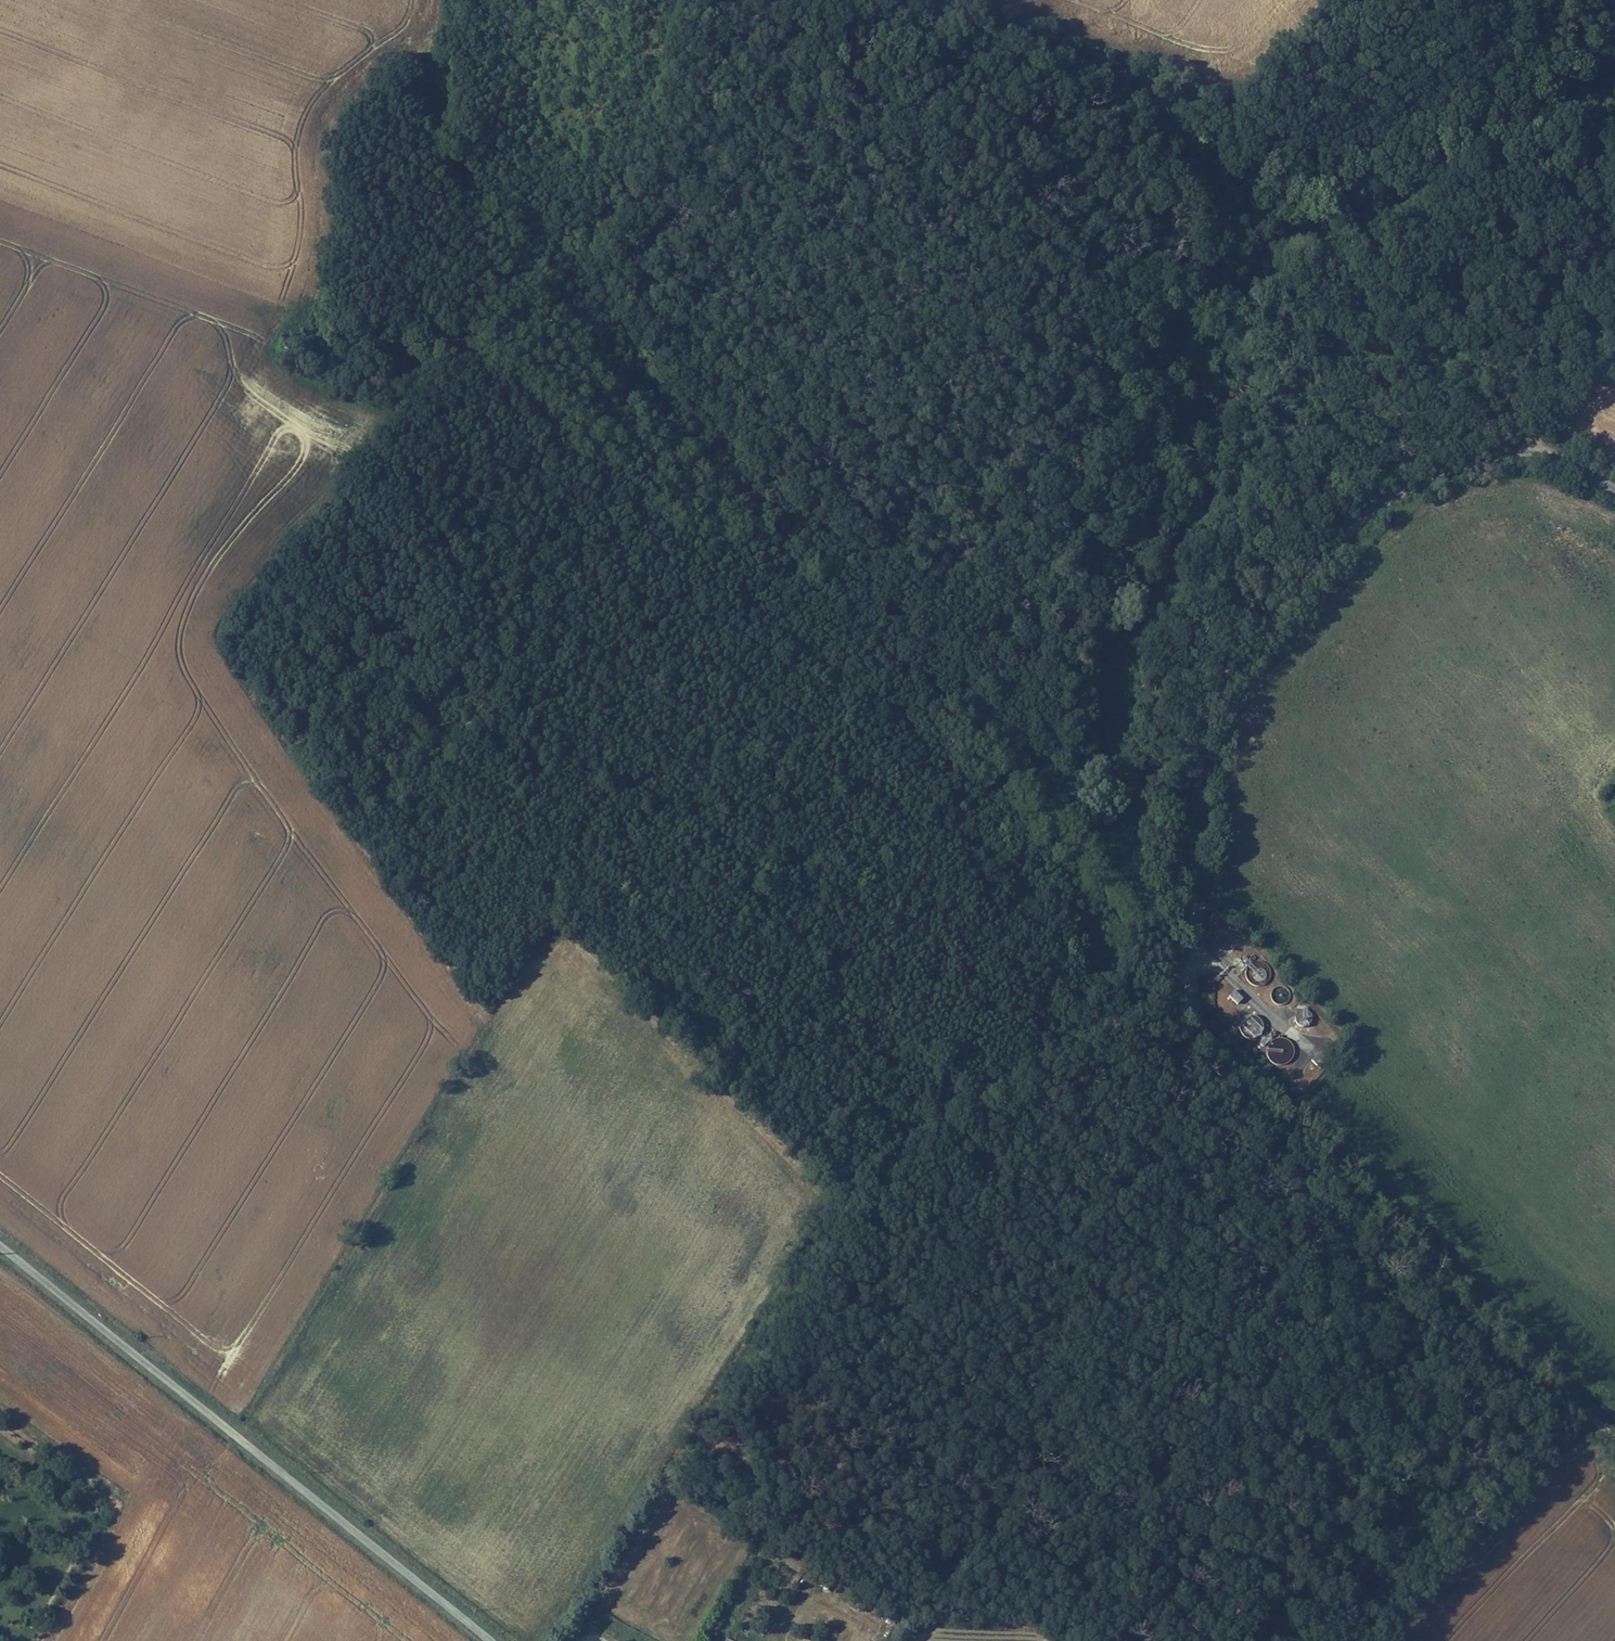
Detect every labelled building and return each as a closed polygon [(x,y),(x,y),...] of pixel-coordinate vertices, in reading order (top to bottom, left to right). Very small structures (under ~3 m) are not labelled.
[(1261,959),(1258,959),(1255,959),(1252,960),(1249,962),(1247,964),(1246,967),(1246,970),(1246,973),(1247,976),(1248,978),(1250,981),(1253,982),(1256,983),(1259,983),(1262,982),(1265,981),(1267,979),(1269,976),(1270,973),(1270,970),(1269,967),(1268,964),(1266,962),(1264,960),(1261,959)] [(1281,986),(1279,986),(1276,986),(1274,987),(1272,988),(1271,990),(1270,992),(1269,994),(1270,997),(1270,999),(1271,1001),(1273,1002),(1275,1003),(1277,1004),(1280,1004),(1282,1004),(1284,1002),(1286,1001),(1287,999),(1288,997),(1288,994),(1287,992),(1286,990),(1285,988),(1283,987),(1281,986)] [(1231,989),(1225,994),(1234,1004),(1240,999),(1231,989)] [(1303,1012),(1301,1011),(1300,1011),(1298,1012),(1296,1013),(1295,1014),(1295,1016),(1294,1018),(1294,1020),(1295,1021),(1296,1023),(1297,1024),(1299,1025),(1300,1025),(1302,1025),(1304,1025),(1305,1024),(1306,1023),(1307,1021),(1308,1020),(1308,1018),(1308,1016),(1307,1015),(1306,1013),(1305,1012),(1303,1012)] [(1240,1021),(1251,1039),(1265,1030),(1253,1012),(1240,1021)] [(1278,1048),(1269,1049),(1271,1063),(1290,1060),(1287,1040),(1277,1042),(1278,1048)]
